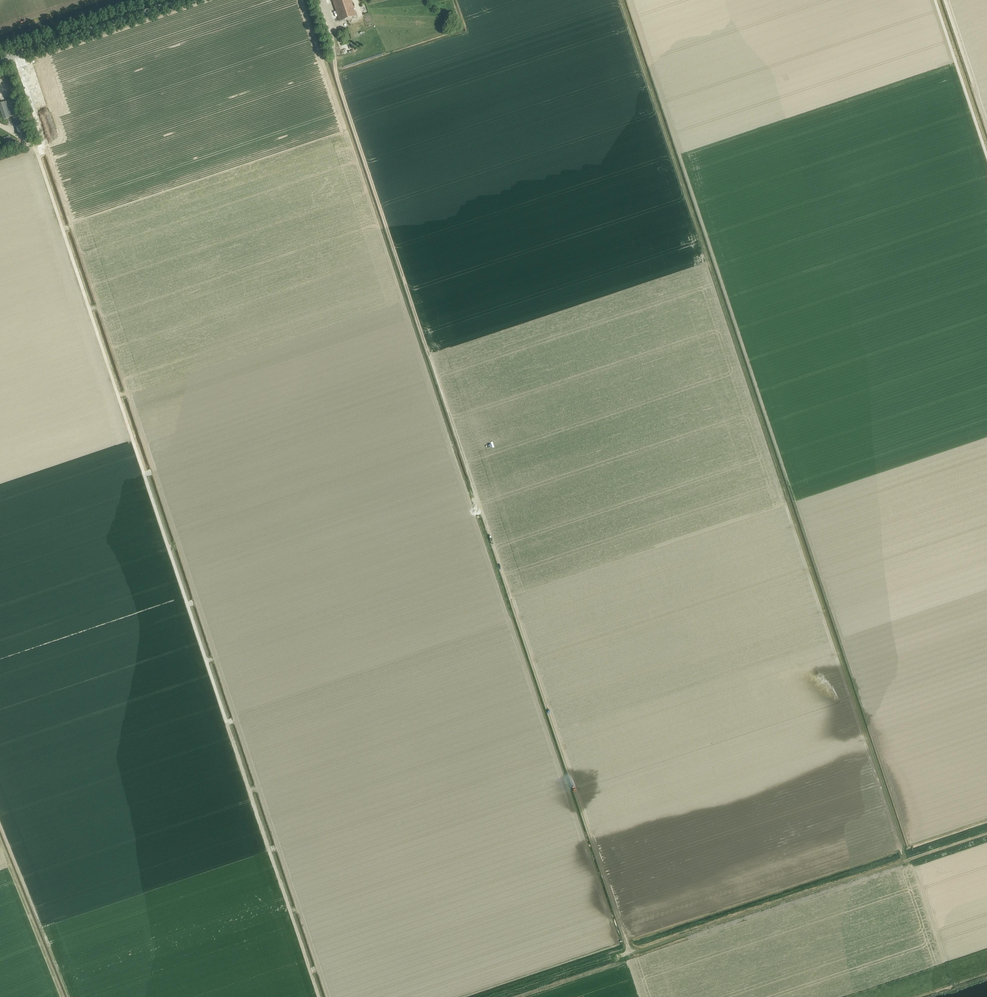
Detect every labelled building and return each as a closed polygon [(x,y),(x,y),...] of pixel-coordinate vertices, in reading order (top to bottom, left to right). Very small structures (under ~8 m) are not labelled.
[(356,16),(351,0),(332,0),(339,21),(356,16)] [(18,115),(13,99),(0,103),(0,110),(3,120),(18,115)] [(18,134),(28,130),(23,115),(13,118),(18,134)]
